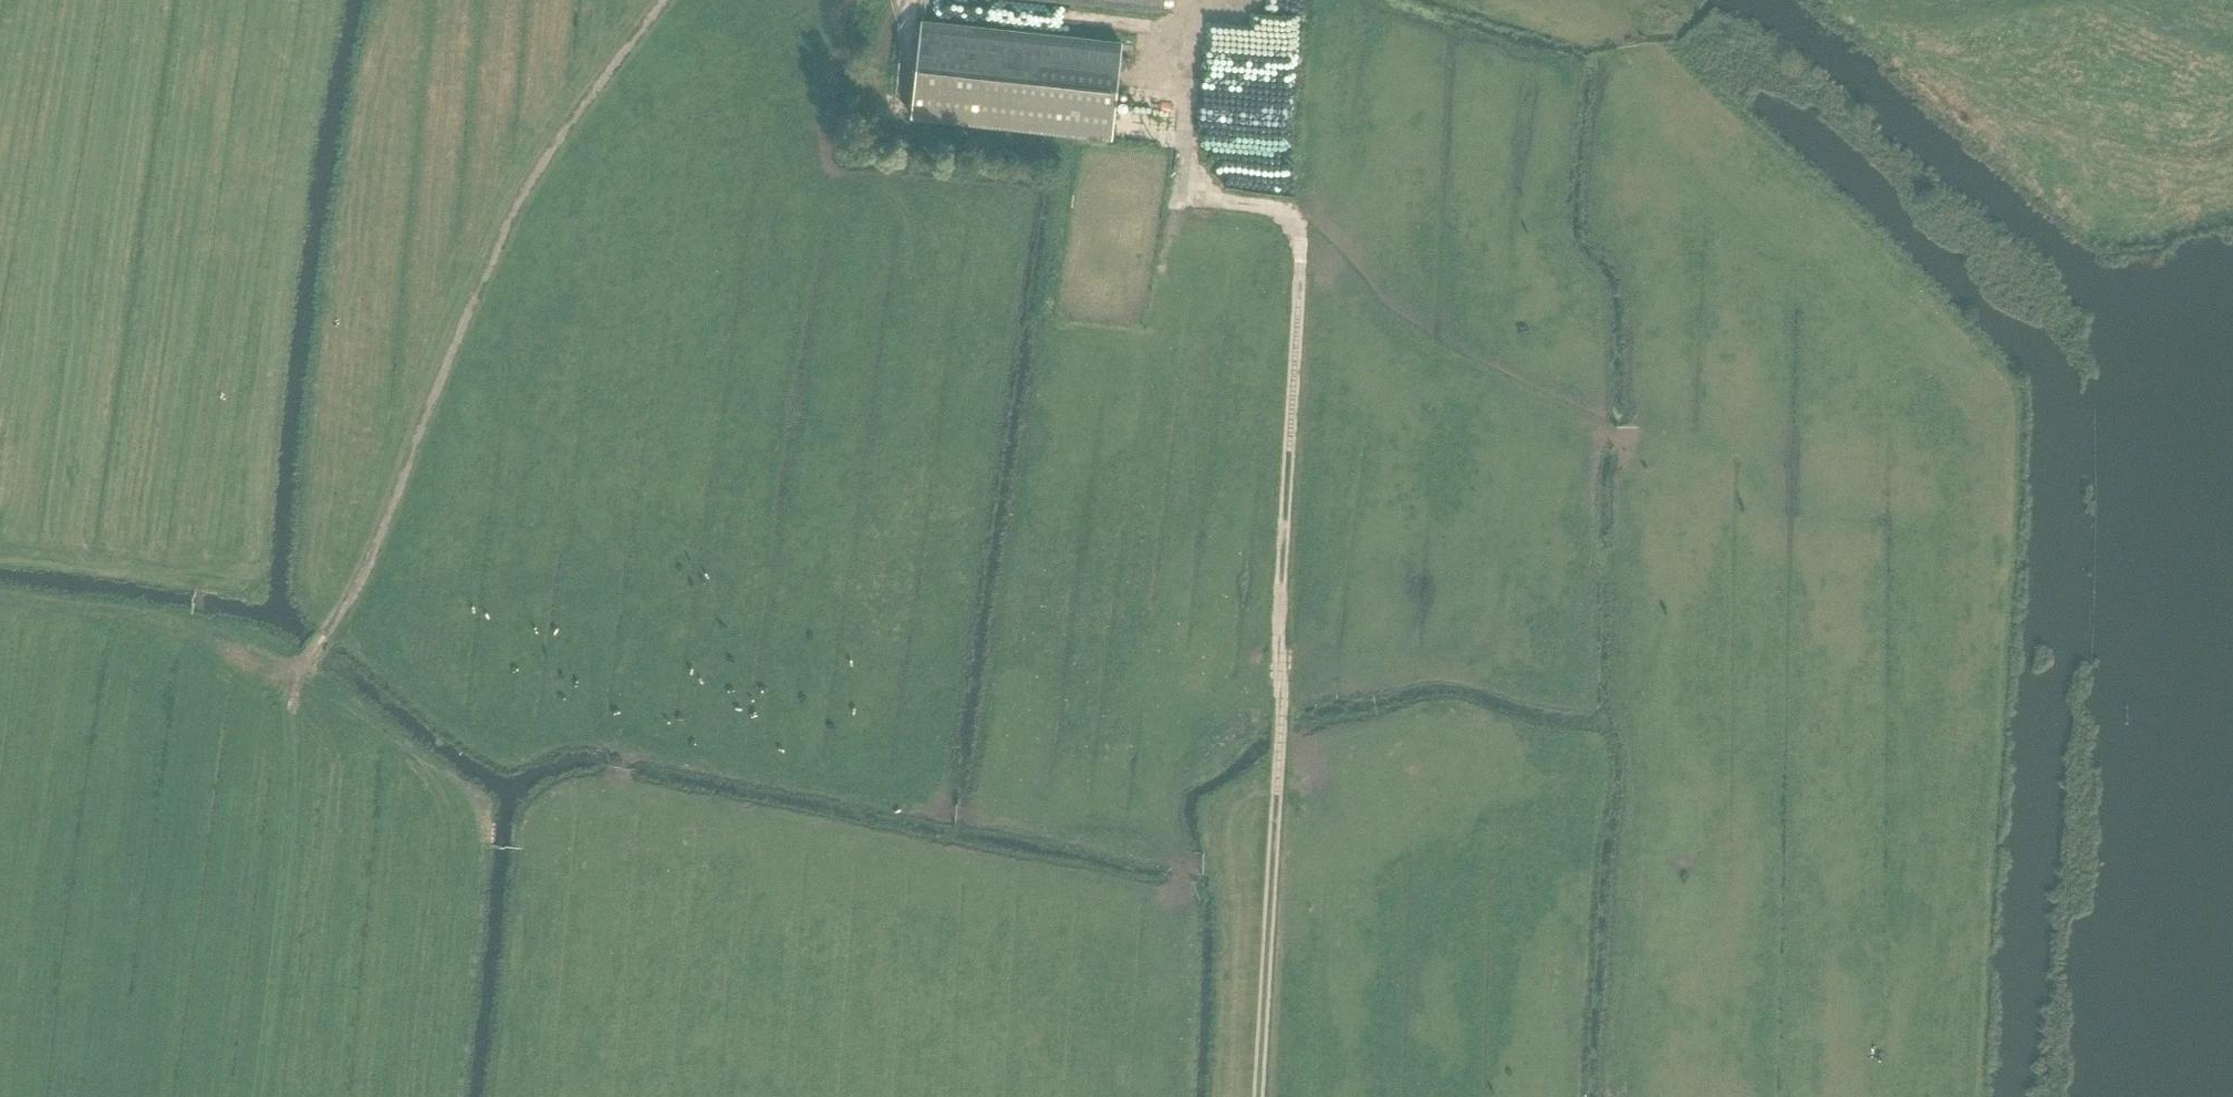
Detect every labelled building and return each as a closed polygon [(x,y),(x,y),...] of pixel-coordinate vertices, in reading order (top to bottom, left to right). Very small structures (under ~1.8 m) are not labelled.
[(1160,12),(1162,0),(1048,0),(1160,12)] [(1268,50),(1268,17),(1252,17),(1252,50),(1268,50)] [(1112,143),(1123,43),(922,21),(911,120),(1112,143)]
